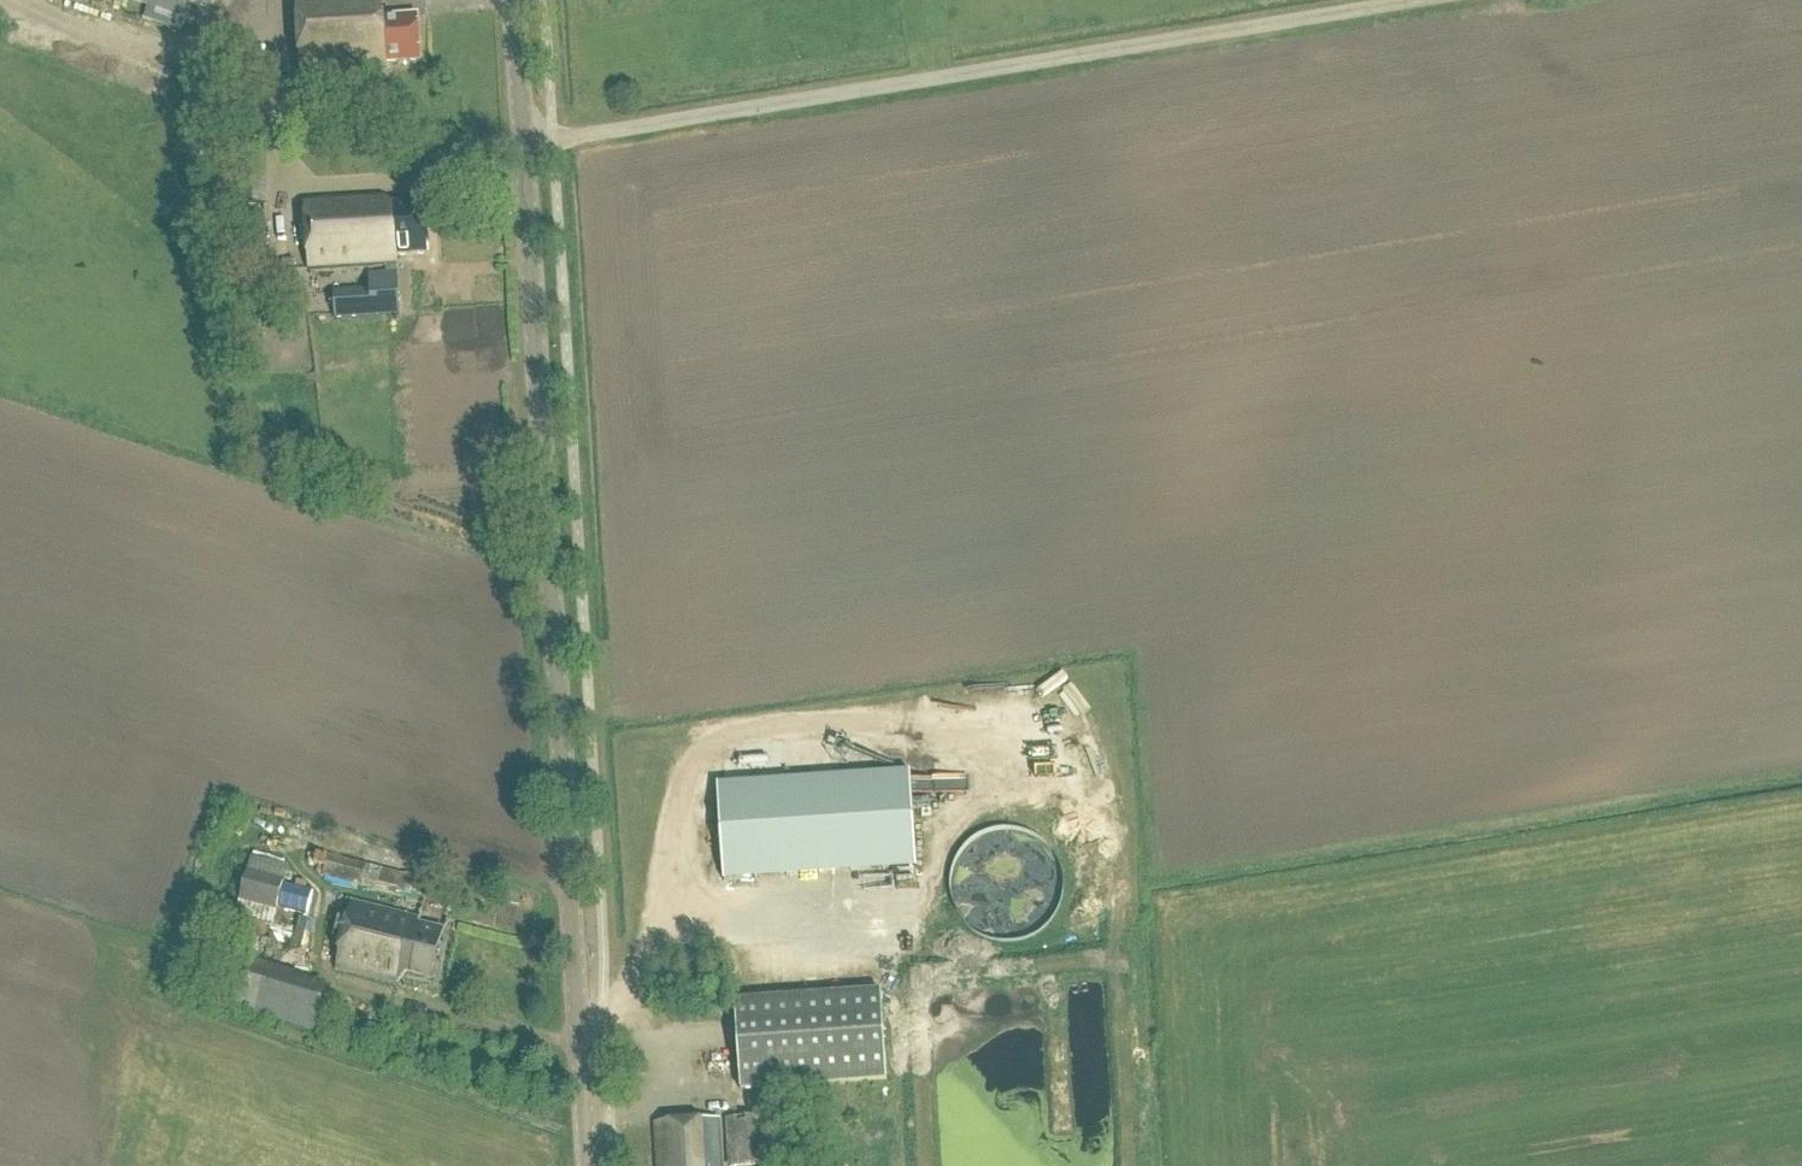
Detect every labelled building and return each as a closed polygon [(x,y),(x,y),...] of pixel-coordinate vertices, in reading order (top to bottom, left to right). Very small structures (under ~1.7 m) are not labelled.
[(204,29),(214,0),(121,0),(204,29)] [(382,0),(329,0),(296,2),(302,76),(382,70),(382,66),(421,63),(417,18),(383,21),(382,0)] [(392,206),(387,201),(304,206),(308,273),(386,269),(387,290),(333,293),(335,321),(399,317),(397,289),(396,289),(395,268),(397,268),(396,259),(428,257),(426,204),(392,206)] [(918,777),(722,784),(726,882),(921,875),(918,777)] [(956,861),(950,884),(954,908),(967,928),(987,941),(1011,945),(1034,938),(1052,923),(1063,902),(1064,878),(1056,856),(1039,839),(1016,831),(993,832),(971,843),(956,861)] [(288,868),(250,857),(233,917),(271,927),(288,868)] [(429,883),(328,858),(323,879),(385,894),(386,887),(401,891),(396,912),(420,918),(429,883)] [(419,922),(353,905),(336,971),(395,986),(407,976),(432,983),(445,933),(418,926),(419,922)] [(260,944),(227,933),(218,962),(227,964),(215,1002),(315,1033),(327,995),(292,984),(294,978),(253,965),(260,944)] [(697,1003),(697,992),(680,993),(680,1005),(697,1003)] [(884,1082),(879,994),(736,1002),(741,1090),(884,1082)] [(777,1098),(748,1099),(749,1119),(726,1120),(728,1165),(781,1165),(777,1098)] [(657,1125),(659,1165),(722,1165),(719,1121),(657,1125)]
